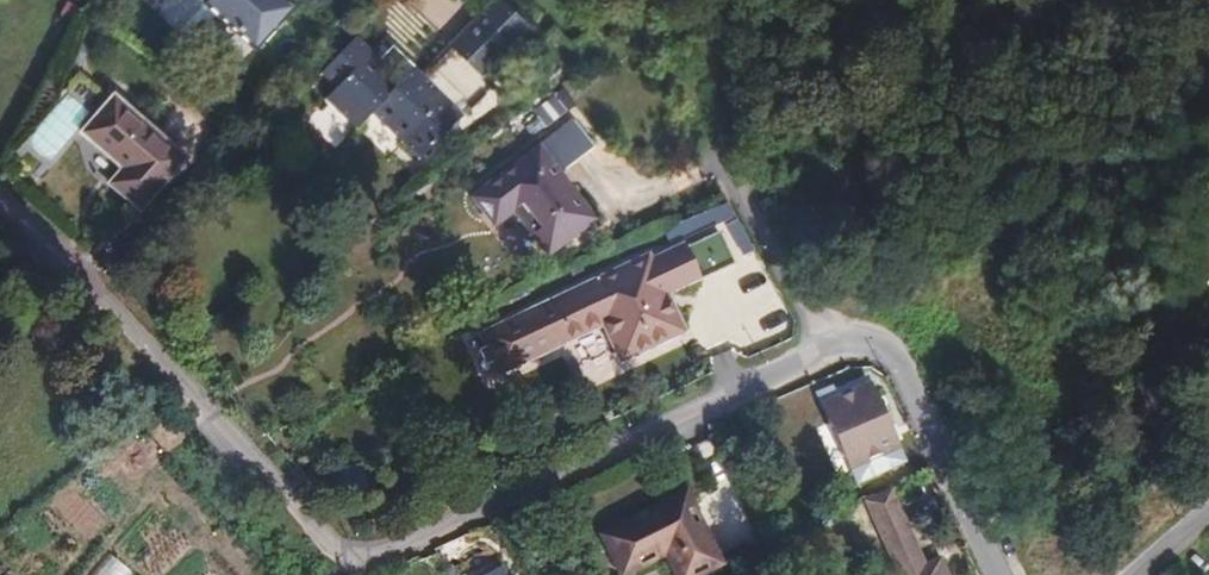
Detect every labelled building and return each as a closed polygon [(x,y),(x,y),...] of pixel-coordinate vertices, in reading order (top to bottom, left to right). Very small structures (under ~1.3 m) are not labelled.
[(257,41),(294,4),(290,0),(213,0),(257,41)] [(482,77),(528,28),(499,0),(446,0),(424,23),(482,77)] [(374,116),(401,144),(448,100),(403,53),(386,70),(400,86),(395,91),(368,64),(380,52),(362,34),(322,71),(339,87),(326,100),(357,133),(374,116)] [(518,116),(528,135),(567,114),(558,96),(518,116)] [(58,97),(25,145),(51,162),(84,114),(58,97)] [(116,184),(145,212),(189,163),(119,100),(87,134),(129,172),(116,184)] [(512,211),(546,256),(592,221),(558,175),(593,148),(572,121),(473,199),(492,227),(512,211)] [(475,338),(494,377),(600,328),(618,366),(682,336),(664,297),(698,282),(681,247),(646,264),(643,259),(475,338)] [(832,391),(820,396),(847,455),(893,439),(867,380),(834,395),(832,391)] [(894,441),(893,439),(847,455),(860,485),(905,466),(894,441)] [(885,495),(868,502),(882,534),(888,549),(889,549),(906,540),(885,495)] [(633,523),(653,562),(662,557),(671,574),(705,574),(717,569),(685,504),(664,515),(660,510),(633,523)] [(633,523),(600,540),(617,574),(626,574),(653,562),(633,523)] [(942,560),(919,571),(906,540),(889,549),(888,549),(900,574),(949,574),(942,560)] [(127,569),(104,554),(90,574),(123,574),(127,569)]
